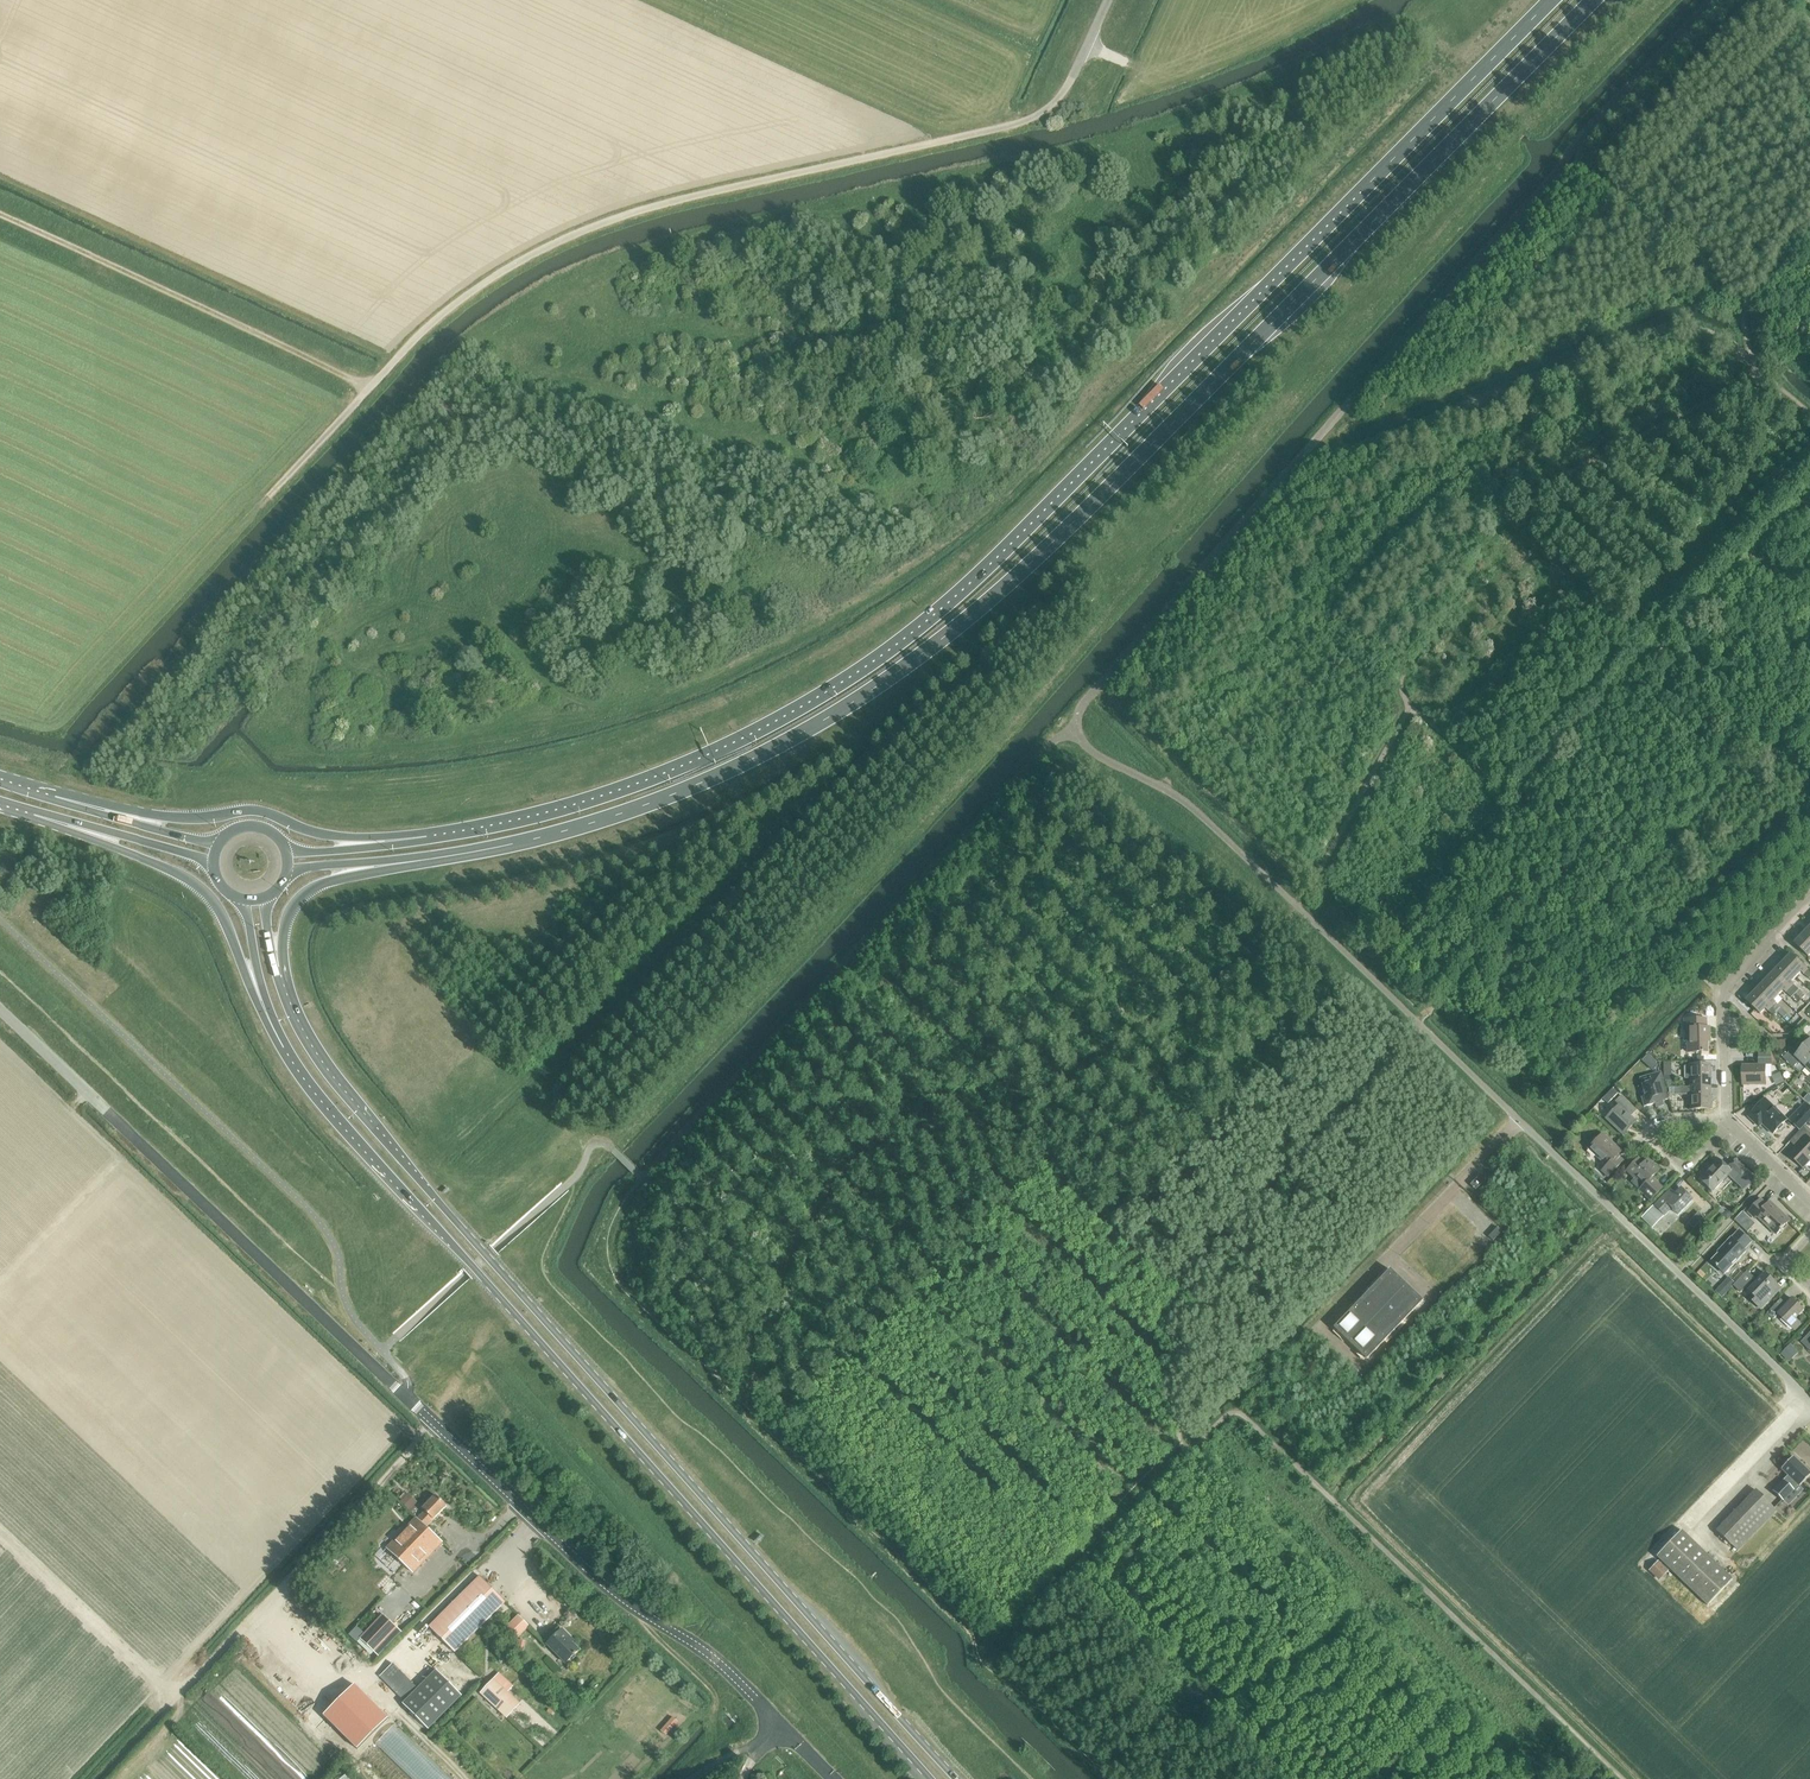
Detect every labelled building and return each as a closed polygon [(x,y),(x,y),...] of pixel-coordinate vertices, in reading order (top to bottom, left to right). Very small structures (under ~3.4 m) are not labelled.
[(1795,944),(1808,958),(1809,956),(1809,940),(1805,934),(1795,944)] [(1782,965),(1796,978),(1801,973),(1804,976),(1804,975),(1809,980),(1809,979),(1809,974),(1808,971),(1792,955),(1782,965)] [(1782,965),(1773,974),(1795,995),(1799,991),(1794,986),(1791,983),(1796,978),(1782,965)] [(1773,974),(1763,984),(1779,996),(1783,992),(1786,994),(1791,999),(1795,995),(1773,974)] [(1763,984),(1755,993),(1777,1014),(1781,1010),(1776,1005),(1776,1004),(1773,1001),(1779,996),(1763,984)] [(1799,991),(1795,995),(1798,998),(1801,1001),(1805,997),(1799,991)] [(1777,1014),(1755,993),(1747,1001),(1761,1015),(1765,1010),(1768,1013),(1769,1013),(1773,1017),(1777,1014)] [(1683,1020),(1683,1030),(1686,1030),(1687,1053),(1706,1053),(1706,1037),(1709,1036),(1709,1028),(1705,1028),(1705,1020),(1683,1020)] [(1807,1067),(1809,1064),(1809,1042),(1800,1052),(1795,1047),(1784,1058),(1794,1068),(1801,1061),(1807,1067)] [(1743,1066),(1744,1085),(1766,1085),(1766,1065),(1773,1065),(1773,1058),(1771,1058),(1771,1053),(1759,1053),(1759,1058),(1759,1065),(1743,1066)] [(1654,1061),(1648,1066),(1653,1071),(1659,1065),(1654,1061)] [(1672,1062),(1664,1062),(1664,1070),(1672,1070),(1672,1062)] [(1689,1079),(1689,1089),(1710,1088),(1710,1065),(1689,1065),(1689,1066),(1684,1066),(1684,1079),(1689,1079)] [(1641,1098),(1644,1107),(1655,1104),(1656,1108),(1663,1106),(1658,1088),(1665,1086),(1661,1073),(1647,1076),(1639,1078),(1641,1085),(1645,1097),(1641,1098)] [(1781,1073),(1773,1076),(1777,1086),(1785,1082),(1781,1073)] [(1689,1087),(1679,1087),(1679,1095),(1689,1095),(1689,1110),(1710,1110),(1710,1089),(1689,1089),(1689,1087)] [(1614,1102),(1618,1105),(1605,1118),(1622,1135),(1635,1122),(1630,1117),(1636,1110),(1621,1095),(1614,1102)] [(1748,1117),(1754,1123),(1758,1120),(1773,1134),(1787,1120),(1766,1099),(1748,1117)] [(1800,1144),(1789,1155),(1803,1168),(1809,1160),(1809,1140),(1809,1139),(1809,1138),(1809,1130),(1806,1126),(1809,1121),(1809,1106),(1809,1105),(1806,1102),(1788,1120),(1800,1131),(1794,1138),(1800,1144)] [(1587,1149),(1606,1167),(1601,1172),(1607,1177),(1617,1166),(1612,1161),(1620,1152),(1602,1134),(1587,1149)] [(1626,1171),(1635,1179),(1632,1183),(1650,1201),(1661,1189),(1650,1179),(1657,1171),(1646,1161),(1642,1165),(1637,1159),(1626,1171)] [(1716,1160),(1698,1180),(1710,1192),(1726,1176),(1732,1181),(1742,1191),(1754,1179),(1745,1171),(1738,1178),(1731,1171),(1729,1172),(1716,1160)] [(1734,1160),(1727,1167),(1731,1171),(1738,1178),(1745,1171),(1734,1160)] [(1471,1185),(1476,1190),(1486,1180),(1485,1179),(1481,1175),(1471,1185)] [(1654,1206),(1664,1216),(1671,1209),(1677,1215),(1692,1201),(1680,1189),(1671,1198),(1665,1193),(1654,1206)] [(1747,1213),(1754,1220),(1756,1217),(1775,1236),(1789,1221),(1769,1203),(1766,1206),(1760,1200),(1747,1213)] [(1720,1206),(1717,1210),(1727,1220),(1733,1214),(1730,1211),(1726,1211),(1720,1206)] [(1698,1212),(1694,1217),(1699,1222),(1704,1217),(1698,1212)] [(1742,1213),(1734,1221),(1741,1227),(1748,1219),(1742,1213)] [(1498,1227),(1489,1237),(1493,1241),(1502,1232),(1498,1227)] [(1722,1249),(1710,1262),(1723,1275),(1744,1252),(1743,1250),(1750,1243),(1738,1232),(1731,1239),(1730,1238),(1721,1248),(1722,1249)] [(1701,1268),(1697,1272),(1703,1277),(1707,1273),(1701,1268)] [(1390,1270),(1333,1329),(1365,1359),(1422,1301),(1390,1270)] [(1734,1287),(1741,1293),(1755,1279),(1748,1272),(1734,1287)] [(1757,1299),(1753,1302),(1762,1310),(1777,1294),(1773,1289),(1777,1284),(1766,1274),(1749,1291),(1757,1299)] [(1723,1284),(1716,1291),(1722,1298),(1729,1290),(1723,1284)] [(1768,1315),(1774,1321),(1779,1315),(1796,1331),(1801,1325),(1796,1320),(1804,1311),(1793,1300),(1784,1309),(1778,1303),(1768,1315)] [(1801,1343),(1809,1351),(1809,1334),(1801,1343)] [(1788,1348),(1782,1355),(1789,1361),(1790,1363),(1798,1353),(1790,1346),(1788,1348)] [(1772,1491),(1782,1501),(1791,1491),(1792,1490),(1796,1485),(1798,1487),(1809,1475),(1809,1473),(1792,1456),(1780,1468),(1779,1469),(1787,1476),(1782,1481),(1772,1491)] [(1775,1510),(1769,1505),(1770,1504),(1755,1490),(1715,1531),(1730,1545),(1736,1550),(1775,1510)] [(407,1493),(400,1501),(408,1508),(415,1500),(407,1493)] [(537,1498),(543,1504),(547,1500),(541,1494),(537,1498)] [(425,1512),(417,1520),(426,1527),(446,1506),(435,1495),(422,1509),(425,1512)] [(417,1520),(416,1518),(386,1549),(412,1573),(442,1542),(426,1527),(417,1520)] [(1656,1555),(1706,1605),(1731,1580),(1681,1530),(1656,1555)] [(1648,1571),(1659,1581),(1668,1571),(1658,1561),(1648,1571)] [(429,1627),(454,1652),(505,1602),(501,1598),(480,1577),(429,1627)] [(359,1639),(374,1653),(398,1628),(383,1614),(364,1634),(359,1639)] [(503,1631),(513,1642),(529,1627),(518,1616),(503,1631)] [(547,1644),(566,1663),(574,1654),(575,1655),(576,1654),(576,1653),(579,1650),(568,1638),(569,1637),(562,1629),(547,1644)] [(394,1663),(380,1677),(405,1702),(419,1689),(394,1663)] [(437,1671),(419,1689),(405,1702),(403,1705),(428,1730),(462,1696),(437,1671)] [(494,1681),(482,1694),(506,1716),(518,1704),(506,1693),(512,1687),(499,1675),(494,1681)]
